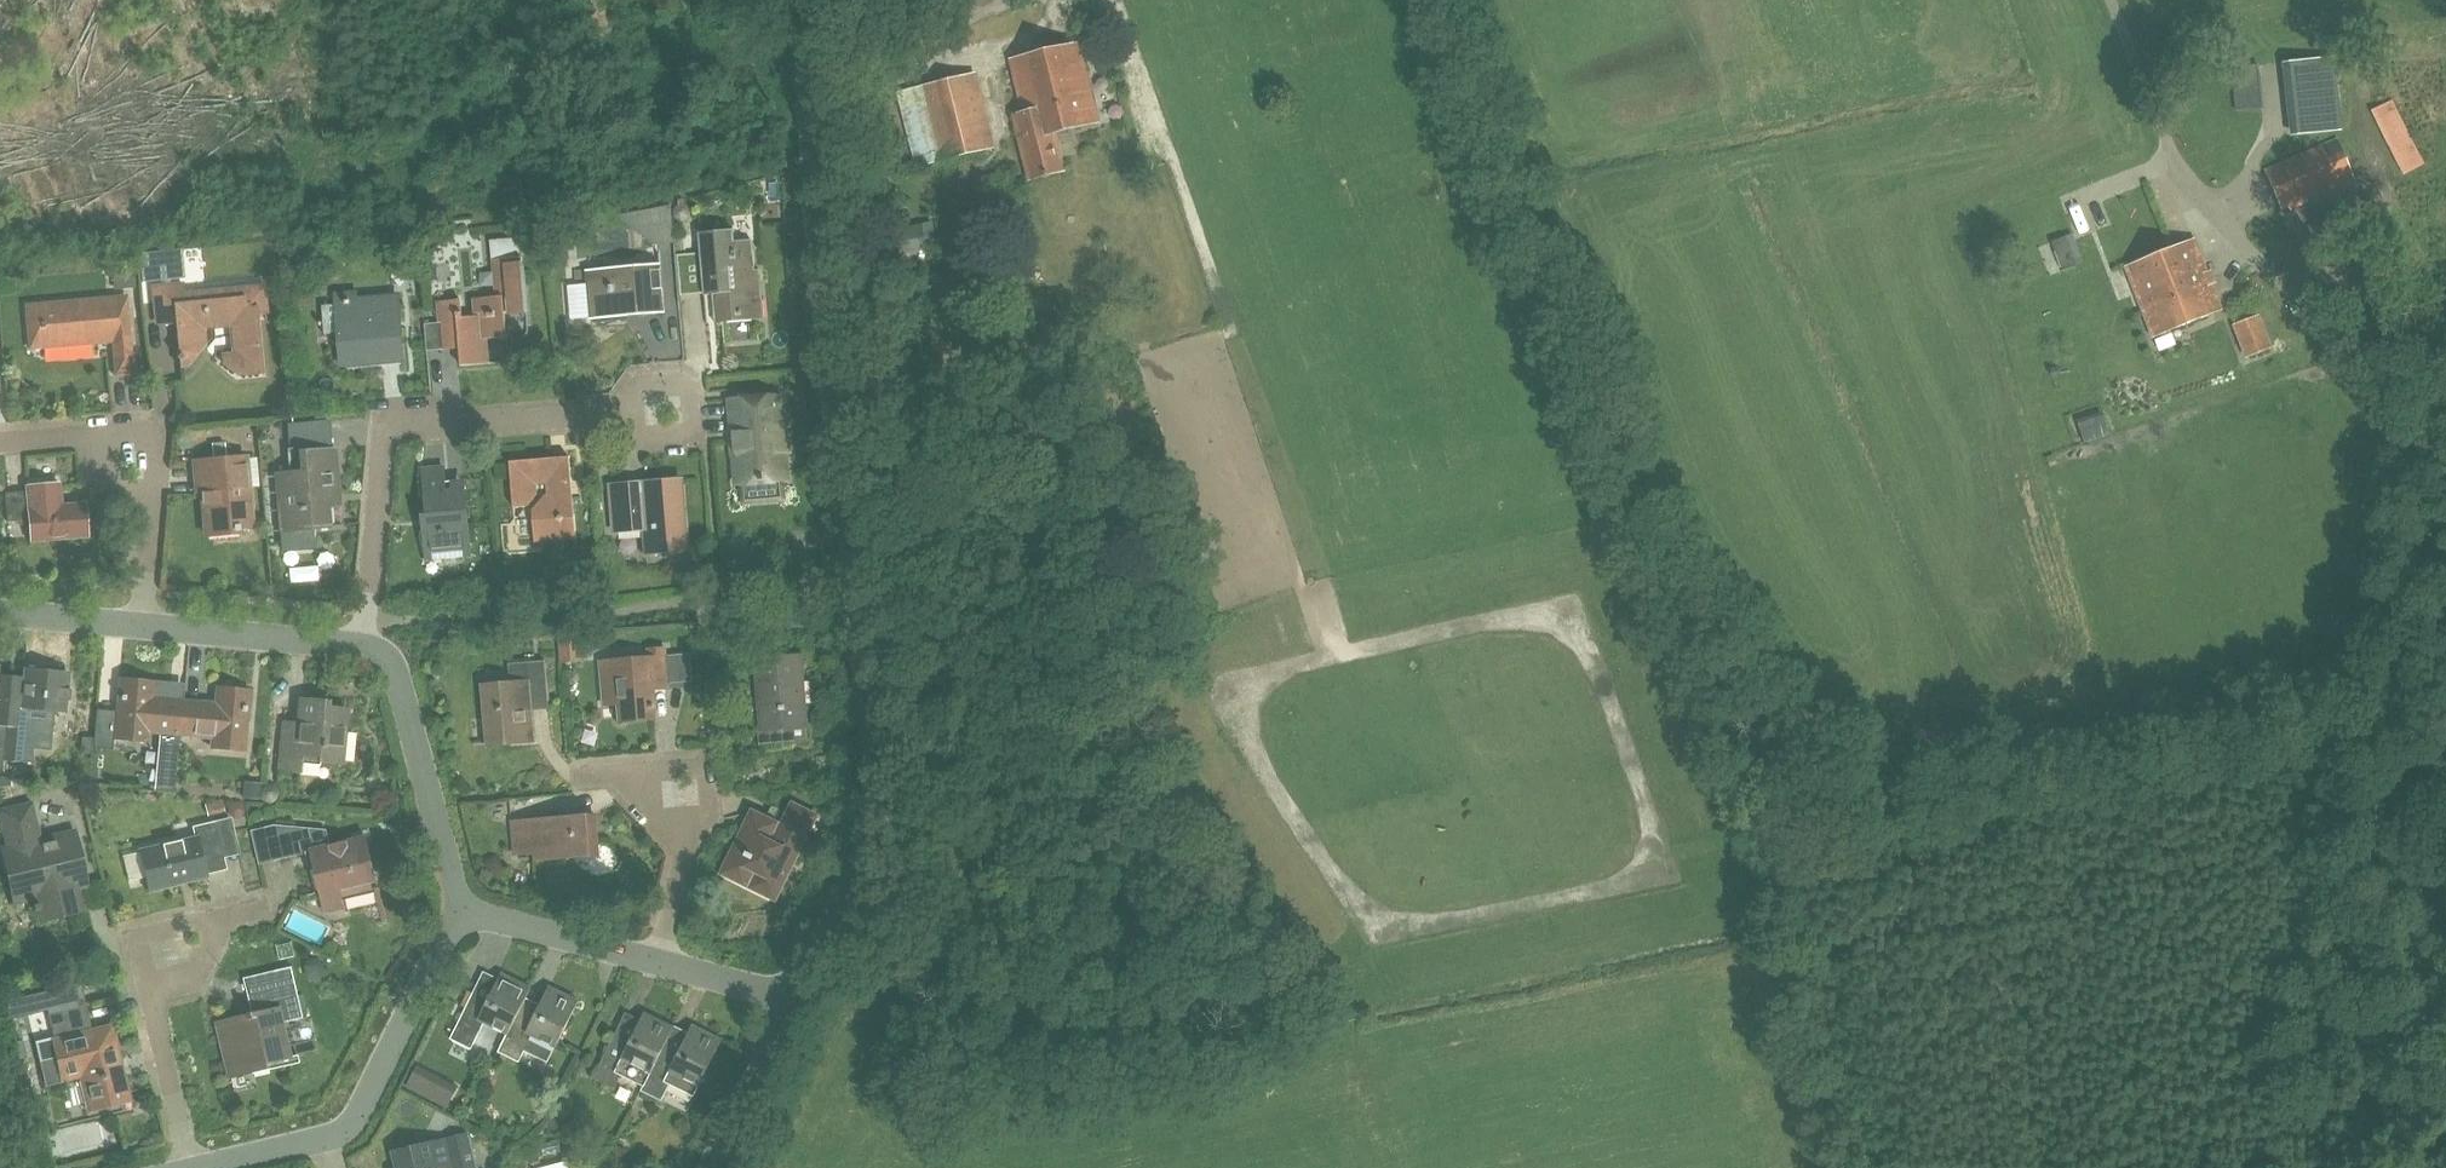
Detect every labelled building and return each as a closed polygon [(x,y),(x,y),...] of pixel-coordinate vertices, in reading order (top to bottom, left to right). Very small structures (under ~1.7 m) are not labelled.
[(1008,58),(1021,111),(1011,114),(1027,181),(1067,171),(1057,134),(1101,123),(1081,41),(1008,58)] [(976,72),(929,84),(947,156),(994,144),(976,72)] [(2337,137),(2319,145),(2263,169),(2281,211),(2337,186),(2355,178),(2337,137)] [(688,203),(671,205),(673,234),(691,232),(688,203)] [(637,211),(639,232),(653,245),(674,243),(673,234),(671,205),(637,211)] [(932,221),(921,223),(886,230),(890,257),(896,282),(911,278),(907,253),(938,246),(932,221)] [(700,232),(702,255),(705,294),(713,293),(716,322),(765,317),(760,269),(754,271),(751,240),(734,241),(733,229),(700,232)] [(496,239),(497,258),(500,296),(476,298),(478,316),(461,318),(460,299),(437,301),(440,350),(460,349),(461,366),(485,364),(483,339),(506,337),(505,314),(527,312),(523,257),(521,257),(520,237),(496,239)] [(2202,263),(2196,247),(2193,240),(2126,265),(2153,335),(2220,310),(2207,278),(2204,279),(2198,265),(2202,263)] [(182,249),(140,252),(142,282),(184,278),(182,249)] [(588,283),(568,285),(571,320),(663,313),(659,264),(587,270),(588,283)] [(173,304),(175,324),(179,368),(186,367),(207,343),(205,325),(234,322),(237,353),(221,355),(222,363),(236,376),(261,374),(255,314),(265,313),(262,286),(183,294),(182,284),(152,287),(153,302),(168,300),(173,304)] [(322,318),(319,319),(319,323),(323,322),(324,335),(339,333),(342,365),(368,362),(368,361),(403,359),(398,296),(356,299),(356,294),(358,294),(357,293),(335,295),(336,304),(321,305),(322,318)] [(37,304),(24,305),(28,349),(40,348),(113,342),(116,375),(134,374),(127,297),(37,304)] [(2258,313),(2231,324),(2244,358),(2271,347),(2258,313)] [(780,423),(778,397),(732,401),(739,482),(785,478),(782,452),(790,451),(787,423),(780,423)] [(2102,411),(2076,420),(2084,443),(2110,434),(2102,411)] [(288,472),(275,473),(282,550),(312,547),(310,527),(329,526),(328,507),(340,506),(336,469),(335,448),(332,449),(303,451),(301,422),(288,423),(291,452),(287,453),(288,472)] [(192,461),(194,479),(200,479),(204,529),(230,527),(230,529),(255,527),(249,457),(226,458),(224,441),(211,442),(213,460),(192,461)] [(508,462),(512,508),(527,506),(534,498),(532,480),(549,479),(551,501),(537,503),(531,511),(534,543),(576,539),(568,456),(508,462)] [(425,563),(471,559),(465,490),(446,492),(444,467),(422,469),(427,525),(422,526),(425,563)] [(630,491),(612,493),(616,530),(646,527),(648,552),(687,549),(682,481),(629,485),(630,491)] [(28,521),(29,542),(87,537),(85,504),(61,506),(59,483),(25,486),(25,492),(3,493),(5,523),(28,521)] [(581,632),(561,633),(562,645),(582,644),(581,632)] [(649,659),(600,663),(603,694),(619,692),(621,720),(655,718),(653,689),(669,688),(666,648),(648,649),(649,659)] [(760,745),(808,742),(801,654),(758,657),(763,727),(758,728),(760,745)] [(510,686),(483,688),(488,744),(532,740),(529,699),(549,698),(545,661),(508,664),(510,686)] [(4,727),(1,758),(22,761),(25,733),(50,736),(53,712),(54,712),(60,713),(61,698),(66,699),(67,687),(63,686),(64,671),(26,667),(25,678),(9,676),(4,727)] [(1,758),(4,727),(9,676),(0,675),(0,758),(1,758)] [(114,722),(112,739),(113,740),(145,742),(149,743),(150,734),(159,734),(163,735),(160,765),(177,766),(180,736),(179,736),(182,701),(170,700),(172,687),(154,685),(155,680),(151,680),(150,680),(118,677),(115,711),(114,722)] [(182,701),(179,736),(180,736),(194,738),(213,740),(213,749),(245,752),(247,734),(251,689),(220,686),(218,686),(215,686),(213,704),(182,701)] [(303,700),(301,722),(300,730),(284,728),(280,771),(299,772),(301,755),(320,757),(319,762),(340,764),(345,709),(326,708),(326,702),(303,700)] [(93,738),(81,737),(80,754),(92,755),(93,738)] [(221,798),(205,803),(209,816),(225,812),(221,798)] [(0,812),(0,818),(9,854),(2,856),(12,898),(34,893),(40,920),(82,911),(77,889),(85,887),(72,833),(38,841),(30,805),(0,812)] [(782,885),(812,824),(804,811),(789,812),(773,805),(768,816),(753,809),(744,830),(726,868),(748,878),(754,866),(761,870),(759,874),(782,885)] [(599,855),(596,814),(511,821),(514,855),(535,853),(536,860),(599,855)] [(140,851),(141,853),(149,891),(207,878),(206,874),(227,869),(216,821),(192,826),(195,839),(140,851)] [(328,831),(292,828),(298,856),(311,853),(321,895),(326,915),(345,911),(343,901),(380,892),(368,838),(331,847),(328,831)] [(324,973),(322,962),(315,958),(308,960),(304,966),(307,977),(313,981),(320,979),(324,973)] [(247,1016),(218,1023),(227,1059),(247,1054),(252,1074),(293,1065),(291,1056),(284,1025),(304,1020),(301,1008),(299,995),(296,985),(292,967),(275,971),(279,989),(247,996),(251,1012),(247,1013),(247,1016)] [(466,1008),(451,1040),(471,1050),(485,1022),(508,1033),(521,1006),(525,997),(530,987),(502,972),(499,979),(488,999),(474,992),(473,994),(466,1008)] [(79,982),(4,1000),(9,1019),(45,1010),(56,1055),(41,1059),(47,1085),(86,1075),(93,1106),(125,1098),(116,1064),(121,1063),(112,1026),(91,1030),(79,982)] [(508,1033),(499,1051),(502,1053),(514,1059),(519,1061),(524,1050),(532,1034),(555,1046),(579,999),(549,984),(539,1004),(535,1012),(521,1006),(508,1033)] [(615,1031),(592,1078),(613,1088),(620,1074),(643,1086),(663,1046),(672,1027),(642,1013),(640,1018),(630,1039),(615,1031)] [(693,1099),(699,1087),(721,1040),(691,1025),(687,1034),(678,1053),(663,1046),(643,1086),(640,1092),(659,1102),(667,1087),(693,1099)] [(418,1067),(409,1085),(446,1105),(456,1087),(418,1067)] [(471,1140),(453,1144),(452,1138),(394,1151),(397,1167),(477,1167),(471,1140)] [(559,1140),(541,1144),(544,1156),(562,1152),(559,1140)]
